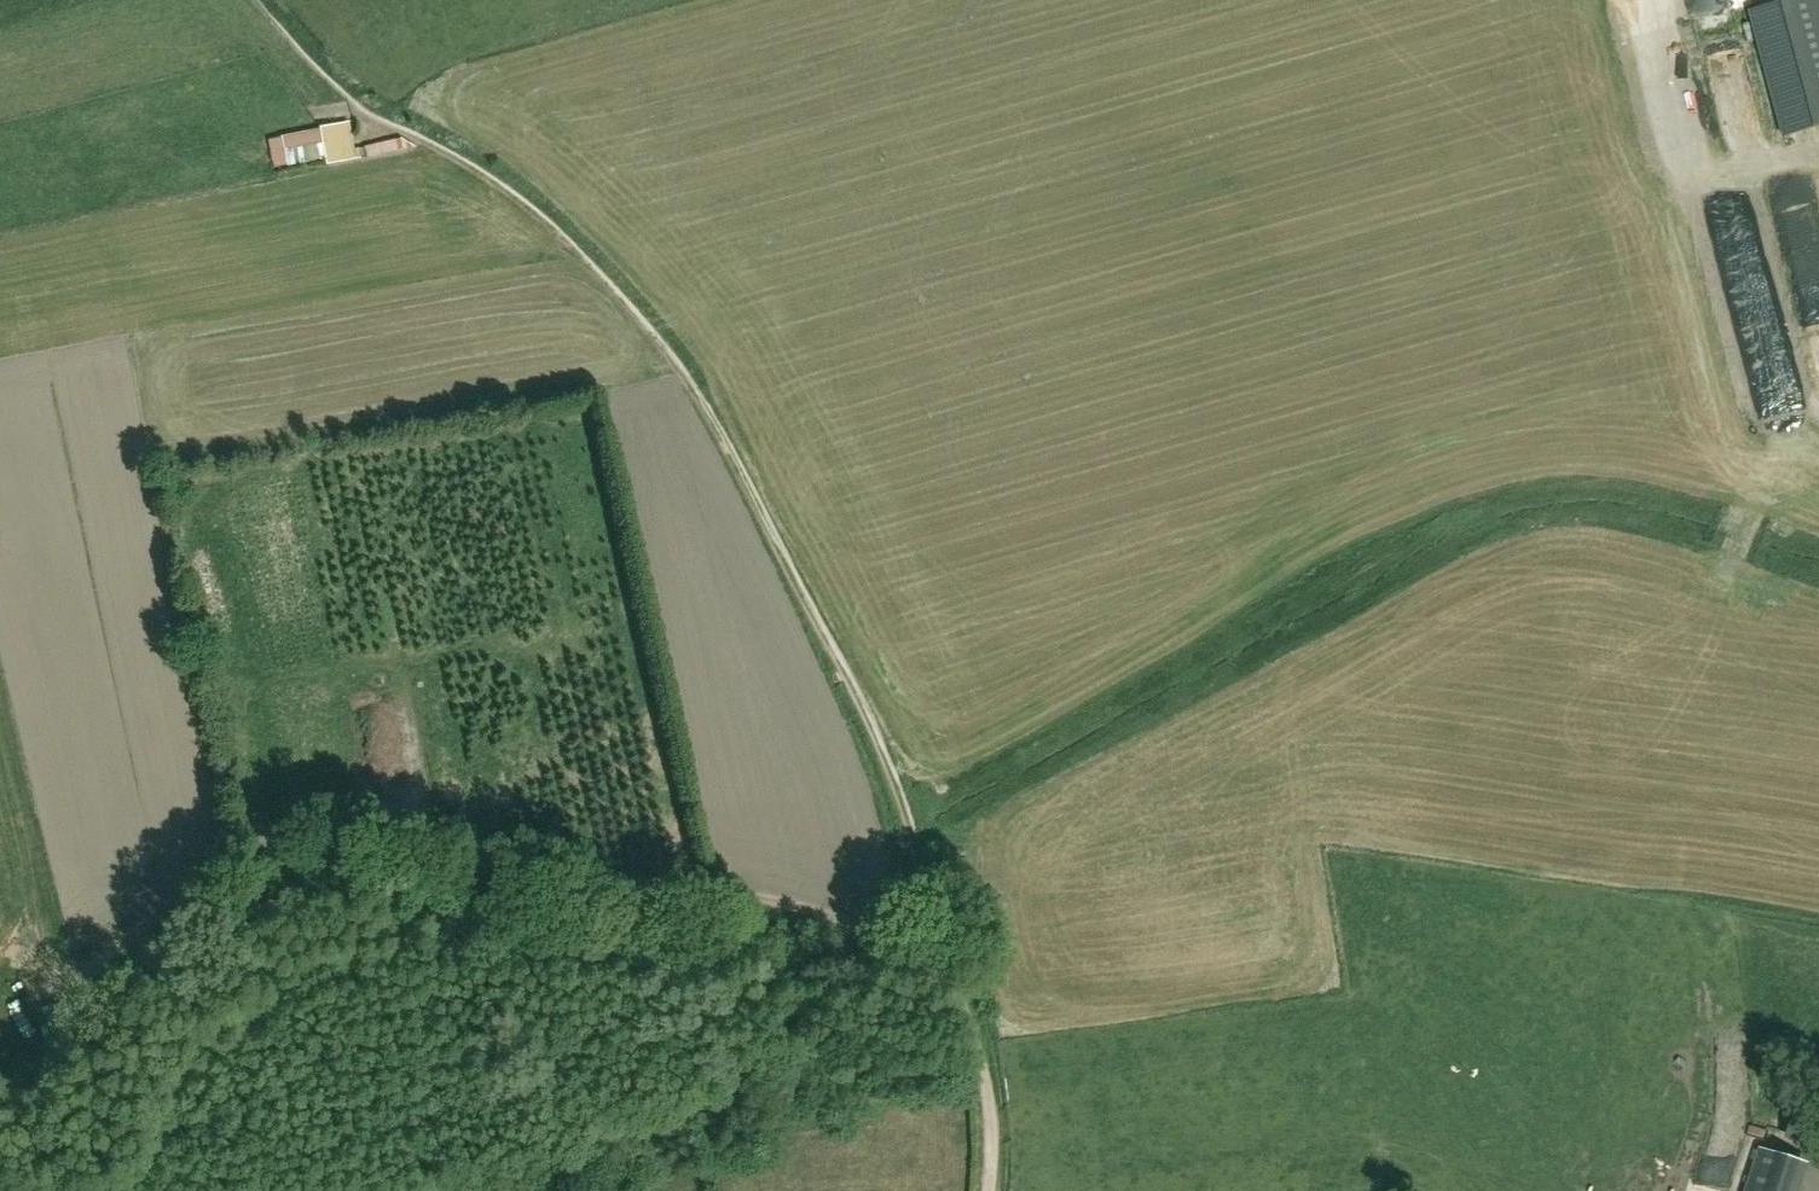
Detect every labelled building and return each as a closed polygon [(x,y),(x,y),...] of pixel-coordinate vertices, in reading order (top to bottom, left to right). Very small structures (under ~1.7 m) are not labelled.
[(1818,128),(1818,0),(1796,0),(1751,12),(1784,137),(1818,128)] [(345,121),(262,130),(266,164),(349,155),(345,121)] [(387,136),(356,141),(358,153),(389,148),(387,136)]
